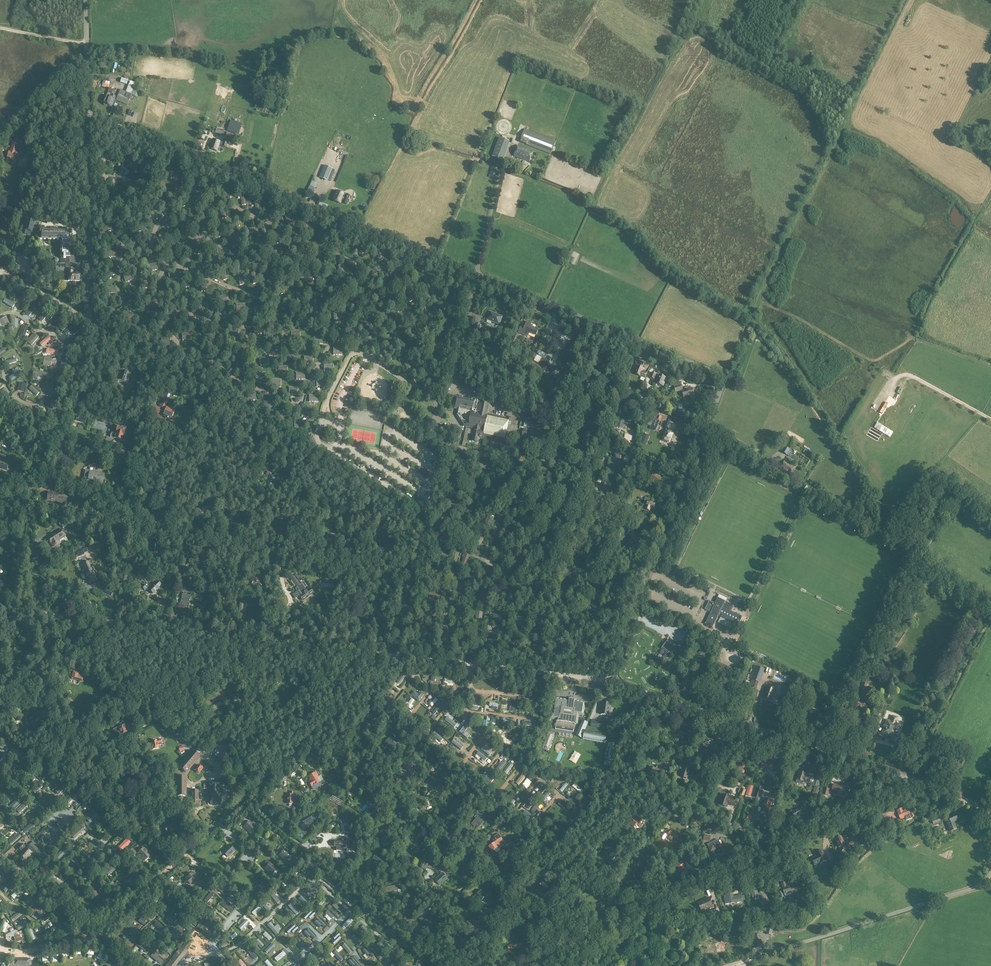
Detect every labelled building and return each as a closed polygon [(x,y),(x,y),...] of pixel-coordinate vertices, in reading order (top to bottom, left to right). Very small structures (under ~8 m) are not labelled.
[(131,95),(132,92),(134,87),(129,85),(126,92),(120,90),(116,100),(128,105),(130,99),(126,97),(127,93),(131,95)] [(104,103),(109,106),(110,104),(111,105),(115,96),(111,94),(113,92),(109,90),(104,103)] [(231,121),(228,127),(227,131),(238,135),(240,131),(242,124),(231,121)] [(525,130),(520,142),(551,155),(556,142),(525,130)] [(213,139),(209,149),(217,151),(219,145),(222,145),(222,146),(226,148),(226,147),(227,144),(229,139),(225,137),(225,139),(224,139),(223,143),(213,139)] [(510,142),(499,138),(492,157),(502,161),(510,142)] [(10,152),(9,151),(7,158),(18,161),(20,154),(15,152),(16,149),(17,149),(19,145),(13,143),(10,152)] [(518,146),(514,156),(529,162),(533,152),(518,146)] [(332,169),(324,166),(319,177),(328,181),(332,169)] [(498,168),(491,166),(489,177),(495,179),(498,168)] [(135,172),(122,167),(119,174),(131,179),(135,172)] [(166,194),(169,191),(162,183),(159,185),(166,194)] [(346,194),(346,195),(344,194),(337,191),(333,200),(340,203),(340,202),(343,203),(342,203),(346,205),(347,203),(348,204),(349,203),(350,201),(349,200),(348,200),(350,196),(346,194)] [(157,197),(154,200),(161,208),(164,206),(157,197)] [(178,219),(181,217),(174,208),(171,211),(178,219)] [(157,218),(150,210),(147,212),(154,221),(157,218)] [(292,223),(288,213),(284,214),(289,224),(292,223)] [(34,222),(27,220),(25,230),(32,232),(34,222)] [(167,220),(163,222),(170,231),(173,229),(167,220)] [(147,235),(149,232),(141,225),(139,228),(147,235)] [(80,272),(79,272),(79,264),(79,257),(70,257),(70,242),(70,240),(71,240),(72,231),(40,230),(40,239),(62,240),(62,241),(61,241),(60,264),(56,264),(56,271),(60,272),(59,281),(68,281),(80,281),(84,281),(84,273),(80,272)] [(181,232),(178,234),(184,243),(188,241),(181,232)] [(166,244),(169,241),(161,233),(158,236),(166,244)] [(139,247),(141,244),(133,236),(131,239),(139,247)] [(167,254),(159,246),(156,249),(164,257),(167,254)] [(181,261),(184,258),(176,250),(173,253),(181,261)] [(137,264),(135,257),(127,260),(129,266),(137,264)] [(156,263),(148,265),(150,271),(158,269),(156,263)] [(413,264),(409,266),(414,276),(417,274),(413,264)] [(427,273),(434,282),(437,279),(430,270),(427,273)] [(176,271),(168,273),(169,279),(177,277),(176,271)] [(131,273),(123,276),(126,282),(133,280),(131,273)] [(453,292),(456,289),(450,280),(446,283),(453,292)] [(424,290),(421,293),(428,301),(431,298),(424,290)] [(37,307),(34,304),(26,313),(29,316),(37,307)] [(456,316),(460,314),(454,304),(450,307),(456,316)] [(115,311),(111,306),(104,310),(108,315),(115,311)] [(254,308),(256,314),(264,312),(262,306),(254,308)] [(424,308),(420,310),(426,320),(430,318),(424,308)] [(46,317),(49,320),(52,317),(46,311),(39,319),(42,321),(46,317)] [(502,317),(489,311),(486,320),(499,325),(502,317)] [(2,327),(9,324),(6,317),(0,320),(0,323),(2,327)] [(54,331),(63,323),(60,320),(51,328),(54,331)] [(521,326),(518,332),(526,335),(528,332),(536,335),(538,330),(530,327),(531,324),(527,322),(525,328),(521,326)] [(482,325),(476,323),(472,333),(478,335),(482,325)] [(446,324),(442,326),(449,335),(452,333),(446,324)] [(66,335),(71,332),(74,335),(77,333),(72,326),(64,332),(66,335)] [(414,328),(421,337),(424,335),(418,326),(414,328)] [(255,335),(263,333),(262,327),(254,328),(255,335)] [(750,327),(748,330),(753,334),(756,334),(759,336),(760,334),(757,332),(756,332),(752,330),(753,329),(750,327)] [(397,343),(401,341),(395,331),(392,333),(397,343)] [(32,345),(39,337),(36,334),(28,343),(32,345)] [(277,334),(269,336),(270,342),(278,340),(277,334)] [(37,346),(40,351),(50,344),(47,340),(37,346)] [(80,348),(79,340),(72,341),(73,350),(80,348)] [(437,343),(444,352),(447,350),(441,341),(437,343)] [(414,345),(411,347),(417,356),(420,354),(414,345)] [(615,352),(609,349),(604,361),(610,363),(615,352)] [(389,362),(392,359),(386,350),(383,352),(389,362)] [(539,350),(536,355),(543,359),(546,354),(539,350)] [(552,358),(547,355),(543,362),(548,365),(544,372),(543,373),(548,375),(549,373),(550,374),(554,376),(553,377),(558,379),(556,383),(561,385),(564,379),(562,378),(565,373),(553,367),(548,365),(552,358)] [(435,357),(432,360),(438,369),(441,366),(435,357)] [(269,364),(267,358),(259,359),(261,366),(269,364)] [(642,371),(643,369),(642,368),(644,363),(646,364),(638,360),(636,363),(636,364),(638,366),(635,374),(645,378),(647,373),(642,371)] [(60,366),(67,370),(70,365),(63,361),(60,366)] [(410,374),(413,372),(408,362),(404,364),(410,374)] [(65,374),(58,370),(54,376),(62,380),(65,374)] [(118,382),(119,380),(131,384),(132,380),(128,379),(130,373),(121,370),(120,375),(116,373),(114,381),(118,382)] [(22,374),(20,371),(15,374),(9,378),(12,381),(22,374)] [(653,381),(656,383),(659,376),(659,375),(651,373),(649,378),(654,380),(653,381)] [(565,383),(569,385),(573,376),(568,374),(566,379),(567,379),(565,383)] [(586,374),(581,385),(587,388),(592,376),(586,374)] [(666,378),(659,376),(656,383),(663,386),(666,378)] [(632,378),(628,377),(623,389),(627,390),(632,378)] [(605,390),(611,392),(616,381),(610,378),(605,390)] [(432,379),(429,381),(435,390),(438,388),(432,379)] [(18,391),(24,393),(26,384),(20,383),(18,391)] [(681,386),(680,384),(674,386),(674,388),(675,392),(683,390),(682,386),(681,386)] [(34,393),(37,396),(40,393),(32,386),(29,389),(34,393)] [(685,391),(682,392),(684,398),(690,396),(691,398),(695,397),(692,389),(690,389),(690,387),(684,388),(685,391)] [(48,391),(57,397),(60,393),(51,388),(48,391)] [(163,399),(168,401),(173,390),(168,388),(163,399)] [(862,388),(857,395),(867,401),(866,402),(868,404),(874,395),(862,388)] [(110,394),(106,405),(113,407),(116,397),(110,394)] [(475,401),(472,400),(472,398),(470,398),(470,399),(462,398),(463,396),(460,396),(460,397),(455,396),(453,405),(455,407),(459,408),(458,415),(460,418),(461,419),(461,421),(467,422),(466,426),(475,428),(475,430),(473,435),(472,441),(478,442),(479,437),(482,438),(488,414),(490,403),(480,401),(479,402),(475,401)] [(577,409),(582,399),(576,397),(572,407),(577,409)] [(174,411),(165,407),(167,402),(163,400),(160,408),(153,405),(151,410),(163,415),(164,415),(167,416),(166,418),(172,421),(173,418),(172,417),(174,411)] [(620,400),(617,409),(620,410),(619,412),(622,413),(626,402),(620,400)] [(45,403),(50,414),(55,412),(49,401),(45,403)] [(37,408),(42,418),(45,416),(41,406),(37,408)] [(591,421),(588,420),(585,427),(594,431),(597,424),(596,423),(597,420),(599,421),(602,414),(595,411),(591,418),(592,418),(591,421)] [(488,414),(482,438),(502,442),(501,443),(507,445),(513,417),(507,416),(507,418),(488,414)] [(651,426),(650,429),(656,431),(657,429),(656,428),(662,417),(656,414),(651,426)] [(567,432),(572,422),(566,419),(562,430),(567,432)] [(627,422),(618,420),(617,423),(615,423),(614,427),(616,428),(617,427),(623,428),(623,426),(626,427),(627,422)] [(525,421),(524,427),(542,431),(544,425),(525,421)] [(673,434),(672,434),(673,431),(674,431),(676,426),(668,423),(666,428),(667,428),(666,431),(662,440),(669,443),(673,434)] [(111,436),(125,440),(128,429),(118,426),(116,432),(115,432),(114,434),(112,433),(111,436)] [(475,430),(466,428),(462,446),(465,446),(468,434),(473,435),(475,430)] [(524,429),(521,437),(541,442),(543,433),(524,429)] [(646,444),(650,436),(645,433),(641,442),(646,444)] [(586,456),(590,451),(580,444),(576,448),(586,456)] [(785,447),(782,452),(789,456),(792,451),(785,447)] [(615,450),(612,456),(610,459),(614,460),(614,459),(620,461),(623,453),(615,450)] [(6,470),(9,465),(3,462),(4,460),(5,460),(6,456),(0,454),(0,467),(6,470)] [(460,464),(462,458),(453,456),(452,461),(460,464)] [(477,467),(486,470),(488,464),(479,461),(477,467)] [(790,475),(794,467),(784,462),(780,469),(790,475)] [(579,475),(582,470),(573,463),(569,467),(579,475)] [(538,473),(549,475),(550,469),(540,467),(538,473)] [(96,481),(96,482),(102,484),(105,474),(91,471),(86,470),(84,478),(89,479),(96,481)] [(663,479),(653,474),(650,479),(660,484),(663,479)] [(276,477),(270,475),(268,482),(274,484),(276,477)] [(587,488),(592,490),(596,482),(591,480),(587,488)] [(609,484),(609,483),(606,481),(602,489),(608,491),(611,485),(609,484)] [(477,494),(483,488),(478,484),(473,490),(477,494)] [(73,489),(59,487),(58,494),(72,495),(73,489)] [(544,502),(549,494),(544,491),(539,498),(544,502)] [(48,492),(47,500),(57,501),(57,503),(63,504),(63,502),(66,503),(67,502),(67,499),(67,498),(63,497),(64,497),(58,496),(58,493),(48,492)] [(456,501),(447,497),(445,502),(453,507),(456,501)] [(651,503),(652,500),(646,498),(642,508),(649,510),(650,508),(653,509),(655,504),(651,503)] [(629,499),(627,502),(625,500),(621,505),(630,511),(636,503),(629,499)] [(514,504),(511,509),(520,514),(523,508),(514,504)] [(198,507),(196,515),(204,517),(205,509),(198,507)] [(556,516),(561,520),(567,511),(562,508),(556,516)] [(158,521),(161,518),(159,516),(160,516),(154,510),(152,512),(154,514),(151,517),(153,519),(154,518),(156,520),(158,521)] [(467,510),(463,518),(468,521),(473,513),(467,510)] [(490,525),(494,518),(489,515),(485,523),(490,525)] [(538,526),(542,519),(537,515),(533,523),(538,526)] [(53,523),(55,526),(58,525),(59,527),(66,523),(63,517),(53,523)] [(230,529),(241,530),(242,523),(238,523),(238,522),(235,522),(231,522),(230,529)] [(518,529),(513,526),(508,535),(513,538),(518,529)] [(55,545),(55,547),(58,545),(57,544),(59,543),(57,539),(64,535),(61,530),(47,538),(50,542),(51,542),(53,546),(55,545)] [(636,542),(639,539),(630,530),(627,534),(636,542)] [(337,535),(327,533),(326,541),(333,542),(333,540),(336,541),(337,535)] [(552,533),(546,541),(551,544),(556,536),(552,533)] [(480,547),(483,539),(478,536),(474,544),(480,547)] [(525,548),(531,550),(535,542),(530,539),(525,548)] [(507,550),(502,547),(497,554),(502,557),(507,550)] [(436,553),(444,559),(447,554),(439,548),(436,553)] [(184,561),(190,562),(191,552),(185,551),(185,553),(182,553),(181,557),(184,558),(184,561)] [(463,553),(462,557),(463,558),(461,564),(465,566),(469,556),(463,553)] [(544,565),(549,558),(543,555),(539,562),(544,565)] [(582,564),(585,559),(577,555),(574,560),(582,564)] [(278,560),(276,571),(280,572),(281,567),(283,567),(285,561),(278,560)] [(524,564),(519,561),(515,569),(520,572),(524,564)] [(90,584),(96,581),(89,562),(82,564),(90,584)] [(495,569),(489,566),(487,569),(488,570),(485,576),(489,579),(495,569)] [(256,568),(254,567),(252,572),(253,572),(252,575),(251,575),(250,577),(254,579),(252,584),(255,585),(258,576),(254,575),(255,573),(256,568)] [(432,574),(439,579),(442,574),(435,569),(432,574)] [(310,588),(304,592),(303,591),(306,589),(302,584),(300,582),(302,580),(297,573),(290,578),(297,587),(295,589),(297,591),(292,594),(296,599),(299,596),(302,600),(313,592),(310,588)] [(389,577),(384,579),(389,587),(393,584),(389,577)] [(621,587),(624,581),(616,577),(613,582),(621,587)] [(531,587),(537,590),(541,580),(535,578),(531,587)] [(150,591),(150,592),(152,594),(153,594),(158,589),(158,588),(161,585),(157,581),(151,587),(145,582),(143,584),(150,591)] [(570,593),(573,587),(566,583),(563,588),(570,593)] [(511,588),(512,589),(509,595),(513,597),(518,588),(513,585),(511,588)] [(106,587),(103,593),(112,597),(114,591),(106,587)] [(182,594),(181,601),(180,605),(189,607),(189,603),(188,603),(189,600),(190,600),(191,596),(182,594)] [(705,624),(712,628),(718,616),(738,626),(742,617),(731,612),(734,606),(717,598),(715,603),(709,601),(705,610),(710,612),(705,624)] [(594,600),(591,605),(598,610),(601,605),(594,600)] [(375,618),(382,616),(379,607),(372,610),(375,618)] [(563,625),(559,630),(567,635),(570,630),(563,625)] [(68,634),(73,634),(73,638),(78,638),(78,630),(73,630),(69,630),(68,634)] [(424,641),(428,633),(423,631),(419,638),(424,641)] [(447,643),(451,636),(446,633),(441,641),(447,643)] [(469,646),(473,638),(468,636),(464,643),(469,646)] [(51,643),(48,642),(49,639),(44,638),(42,646),(49,648),(51,643)] [(491,648),(495,641),(490,638),(486,646),(491,648)] [(678,647),(668,640),(662,648),(672,655),(678,647)] [(514,651),(518,644),(513,641),(509,648),(514,651)] [(536,654),(540,646),(535,643),(531,651),(536,654)] [(559,656),(563,649),(558,646),(554,653),(559,656)] [(585,651),(580,649),(576,656),(581,659),(585,651)] [(607,654),(602,651),(597,659),(603,662),(607,654)] [(719,663),(717,662),(717,661),(714,667),(725,671),(726,669),(728,666),(719,663)] [(759,682),(763,669),(754,666),(749,678),(752,679),(759,682)] [(80,674),(78,674),(78,673),(74,672),(72,679),(83,682),(83,678),(79,677),(80,674)] [(402,674),(396,682),(400,685),(406,676),(402,674)] [(696,683),(684,679),(680,690),(688,693),(690,688),(693,689),(696,683)] [(756,688),(759,682),(752,679),(750,686),(756,688)] [(869,685),(862,682),(858,691),(865,694),(869,685)] [(776,689),(767,686),(763,698),(772,701),(776,689)] [(810,696),(812,691),(798,686),(796,691),(810,696)] [(414,691),(411,696),(419,702),(424,695),(421,692),(418,695),(414,691)] [(830,702),(836,704),(838,696),(833,695),(834,694),(829,693),(827,697),(832,699),(830,702)] [(393,697),(389,694),(383,703),(387,706),(393,697)] [(776,701),(786,704),(788,696),(780,694),(780,696),(778,695),(776,701)] [(238,695),(226,702),(232,712),(244,705),(238,695)] [(432,707),(438,700),(433,697),(430,700),(430,702),(429,704),(432,707)] [(414,701),(412,699),(406,707),(410,710),(411,709),(412,708),(413,706),(411,705),(414,701)] [(551,719),(557,719),(556,730),(573,732),(575,724),(577,724),(578,714),(583,715),(585,704),(576,702),(571,701),(567,700),(567,701),(555,700),(553,713),(551,713),(551,719)] [(865,711),(869,704),(860,700),(856,707),(865,711)] [(220,702),(208,709),(210,714),(223,707),(220,702)] [(611,704),(603,703),(601,715),(609,716),(610,711),(611,712),(611,708),(610,708),(611,704)] [(438,705),(431,712),(434,715),(441,707),(438,705)] [(809,709),(810,710),(809,713),(817,715),(819,709),(811,706),(809,709)] [(43,708),(27,720),(34,729),(44,722),(45,724),(53,717),(48,710),(46,712),(43,708)] [(892,718),(891,722),(887,721),(882,734),(895,738),(900,725),(896,724),(897,720),(892,718)] [(592,719),(591,727),(600,728),(601,721),(592,719)] [(582,722),(576,736),(582,738),(584,734),(585,731),(588,724),(582,722)] [(118,727),(113,730),(117,738),(120,737),(122,735),(128,732),(126,727),(124,725),(118,728),(118,727)] [(863,732),(868,734),(872,727),(866,725),(863,732)] [(679,732),(678,735),(685,737),(684,739),(681,746),(687,748),(689,741),(689,739),(690,739),(693,731),(680,727),(680,728),(678,728),(677,731),(679,732)] [(439,728),(437,730),(443,736),(445,733),(439,728)] [(605,742),(606,737),(607,735),(585,731),(584,734),(584,740),(605,742)] [(548,750),(554,734),(549,733),(549,735),(547,734),(542,748),(548,750)] [(384,750),(388,753),(389,752),(392,754),(398,746),(389,738),(384,744),(386,747),(384,750)] [(162,740),(151,742),(153,750),(158,749),(158,745),(162,745),(162,743),(162,740)] [(463,747),(454,740),(451,743),(461,750),(463,747)] [(708,751),(711,756),(712,758),(718,754),(717,752),(714,746),(710,748),(707,742),(703,745),(704,748),(703,748),(705,752),(708,751)] [(608,744),(604,766),(612,767),(616,745),(608,744)] [(184,757),(190,750),(186,746),(179,753),(184,757)] [(492,753),(484,747),(482,750),(490,756),(492,753)] [(25,760),(27,757),(19,750),(16,753),(25,760)] [(193,751),(179,767),(186,773),(200,758),(193,751)] [(332,755),(334,761),(344,758),(342,752),(332,755)] [(701,758),(698,755),(694,758),(697,761),(699,764),(702,767),(705,764),(703,761),(701,758)] [(29,768),(36,761),(34,758),(27,765),(29,768)] [(772,771),(772,772),(779,775),(782,768),(772,765),(773,764),(763,761),(761,769),(767,771),(767,769),(772,771)] [(414,772),(418,768),(413,763),(412,764),(409,762),(404,767),(407,769),(408,767),(414,772)] [(507,774),(513,766),(510,763),(503,772),(507,774)] [(690,771),(691,769),(685,767),(686,764),(682,763),(680,769),(683,770),(681,776),(684,777),(683,779),(686,780),(687,778),(687,779),(688,775),(691,776),(693,772),(690,771)] [(15,764),(8,771),(11,774),(18,767),(15,764)] [(203,768),(197,764),(193,769),(199,773),(203,768)] [(653,777),(654,777),(654,776),(656,776),(658,772),(660,772),(661,768),(657,766),(656,769),(651,767),(648,775),(653,777)] [(744,777),(747,769),(740,766),(738,775),(744,777)] [(804,782),(810,784),(811,778),(808,776),(808,774),(800,771),(796,782),(803,784),(804,782)] [(309,776),(312,780),(309,782),(313,790),(322,785),(320,782),(319,782),(317,777),(318,776),(316,772),(309,776)] [(494,774),(488,782),(491,784),(497,776),(494,774)] [(523,774),(516,783),(519,786),(526,776),(523,774)] [(32,775),(26,783),(28,785),(35,778),(32,775)] [(48,778),(56,787),(58,785),(50,776),(48,778)] [(361,786),(369,783),(371,782),(368,777),(364,778),(363,776),(358,778),(361,786)] [(177,778),(177,797),(185,796),(185,777),(177,778)] [(307,779),(306,777),(298,781),(301,787),(306,784),(304,781),(307,779)] [(431,785),(430,786),(434,790),(440,784),(432,777),(428,782),(431,785)] [(532,783),(528,779),(523,785),(527,789),(532,783)] [(44,784),(41,781),(34,788),(37,791),(44,784)] [(211,805),(220,805),(220,804),(221,803),(221,802),(220,801),(220,797),(222,797),(224,795),(224,792),(222,789),(220,789),(220,782),(210,782),(208,782),(208,785),(204,785),(204,789),(208,789),(208,804),(211,804),(211,805)] [(569,785),(566,783),(560,791),(562,793),(569,785)] [(67,787),(63,784),(56,792),(59,795),(67,787)] [(575,784),(573,787),(581,794),(583,791),(575,784)] [(843,784),(842,787),(833,785),(832,789),(835,790),(835,795),(842,793),(846,795),(847,794),(848,794),(850,789),(847,788),(848,785),(843,784)] [(815,786),(812,795),(818,797),(821,788),(815,786)] [(543,787),(537,795),(540,798),(547,789),(543,787)] [(763,789),(757,787),(753,799),(759,801),(760,799),(763,789)] [(199,804),(199,790),(191,790),(191,804),(199,804)] [(550,794),(548,791),(541,799),(544,802),(550,794)] [(296,792),(291,792),(291,795),(287,795),(287,804),(293,804),(293,796),(296,796),(296,792)] [(75,796),(73,794),(66,801),(69,804),(75,796)] [(721,800),(719,805),(727,807),(728,804),(730,804),(729,805),(733,806),(735,800),(730,798),(730,797),(723,795),(722,797),(721,797),(720,797),(719,799),(720,800),(721,800)] [(535,801),(532,799),(526,808),(529,810),(535,801)] [(766,817),(767,817),(771,803),(769,802),(769,801),(765,799),(762,808),(760,807),(759,808),(758,810),(758,811),(761,812),(765,813),(764,816),(764,817),(765,818),(766,817)] [(83,803),(91,810),(94,807),(86,800),(83,803)] [(811,811),(806,800),(799,804),(801,807),(792,812),(795,819),(804,814),(807,812),(807,813),(811,811)] [(16,801),(8,808),(11,812),(19,804),(16,801)] [(569,808),(561,801),(557,806),(566,812),(569,808)] [(56,805),(53,802),(45,810),(48,812),(56,805)] [(25,803),(17,810),(20,814),(28,806),(25,803)] [(460,807),(455,803),(450,809),(455,813),(460,807)] [(369,814),(371,816),(374,813),(376,816),(379,813),(376,809),(375,810),(372,807),(366,813),(368,815),(369,814)] [(911,818),(915,817),(913,813),(914,813),(911,807),(907,809),(907,810),(903,811),(902,808),(897,810),(898,813),(900,819),(905,818),(904,816),(910,814),(911,818)] [(409,808),(398,808),(398,812),(399,812),(399,817),(408,817),(408,812),(409,812),(409,808)] [(534,818),(525,811),(523,814),(532,821),(534,818)] [(90,823),(98,815),(95,812),(87,819),(90,823)] [(477,819),(472,824),(475,827),(477,826),(478,828),(484,823),(481,820),(483,819),(479,814),(475,818),(477,819)] [(950,821),(946,822),(950,832),(957,829),(954,822),(958,821),(955,815),(949,817),(950,821)] [(175,820),(174,819),(172,818),(171,816),(165,822),(167,823),(163,827),(168,833),(173,828),(173,827),(174,826),(178,823),(175,820)] [(311,818),(303,822),(306,827),(313,823),(312,821),(315,820),(313,816),(310,817),(311,818)] [(633,827),(637,823),(638,825),(640,828),(643,825),(641,823),(643,821),(641,818),(638,821),(634,816),(630,820),(631,822),(630,823),(633,827)] [(149,822),(147,823),(144,820),(140,825),(143,828),(140,831),(145,836),(152,828),(151,827),(152,825),(149,822)] [(114,824),(111,821),(103,829),(106,832),(114,824)] [(256,828),(249,822),(244,827),(251,834),(256,828)] [(23,831),(25,834),(35,826),(32,823),(23,831)] [(75,839),(84,831),(81,828),(72,836),(75,839)] [(43,830),(36,838),(39,841),(47,833),(43,830)] [(394,839),(391,832),(387,833),(388,835),(380,838),(382,843),(394,839)] [(676,843),(679,838),(670,832),(667,836),(673,840),(672,841),(676,843)] [(18,834),(9,842),(12,845),(21,837),(18,834)] [(495,843),(488,847),(492,852),(498,848),(499,849),(506,844),(499,834),(494,837),(495,837),(494,837),(493,838),(493,839),(493,840),(495,843)] [(703,841),(710,842),(711,836),(704,834),(703,841)] [(835,839),(841,852),(847,849),(847,850),(849,851),(852,849),(853,848),(856,846),(853,840),(845,844),(841,836),(835,839)] [(335,841),(335,847),(337,847),(337,851),(347,852),(347,850),(354,850),(355,839),(345,838),(345,842),(335,841)] [(128,839),(119,848),(122,851),(131,843),(128,839)] [(719,855),(721,854),(721,855),(729,851),(726,845),(721,847),(719,842),(718,842),(717,840),(708,845),(709,847),(708,847),(711,852),(716,850),(719,855)] [(92,841),(89,844),(96,852),(99,849),(92,841)] [(33,842),(28,847),(34,853),(39,848),(33,842)] [(55,842),(46,851),(49,853),(58,844),(55,842)] [(22,844),(18,848),(22,851),(19,855),(25,861),(32,854),(26,848),(25,847),(22,844)] [(235,851),(230,846),(223,852),(228,858),(235,851)] [(149,856),(146,853),(147,852),(144,848),(137,854),(144,861),(149,856)] [(503,852),(508,859),(513,855),(507,848),(503,852)] [(56,857),(59,860),(67,852),(64,849),(56,857)] [(137,854),(133,850),(132,849),(128,853),(132,858),(137,854)] [(616,852),(606,849),(604,855),(610,857),(609,858),(614,859),(616,852)] [(292,857),(284,850),(280,856),(287,862),(292,857)] [(820,864),(828,860),(823,850),(816,854),(817,857),(812,859),(815,866),(820,863),(820,864)] [(515,853),(511,857),(512,858),(510,860),(513,863),(515,862),(514,861),(519,856),(515,853)] [(378,866),(379,864),(380,865),(385,859),(377,854),(373,859),(375,861),(374,863),(378,866)] [(81,864),(73,857),(71,860),(79,867),(81,864)] [(103,869),(110,861),(107,858),(100,866),(103,869)] [(128,869),(131,866),(124,858),(121,861),(128,869)] [(682,865),(678,867),(679,869),(681,874),(686,872),(685,870),(687,869),(685,865),(688,864),(687,861),(686,862),(685,860),(681,862),(682,865)] [(314,872),(316,869),(310,863),(308,866),(314,872)] [(470,865),(461,868),(463,876),(472,874),(471,872),(474,871),(472,863),(469,864),(470,865)] [(47,877),(52,871),(45,864),(40,870),(47,877)] [(278,871),(270,864),(265,869),(273,876),(278,871)] [(502,871),(497,873),(498,876),(499,878),(503,877),(502,876),(507,874),(506,870),(504,871),(504,870),(509,868),(508,864),(499,867),(501,871),(502,871)] [(108,876),(117,869),(114,866),(106,873),(108,876)] [(648,873),(637,871),(636,879),(646,880),(648,873)] [(93,875),(90,872),(81,879),(84,882),(93,875)] [(187,878),(186,879),(191,884),(192,883),(194,885),(199,881),(193,874),(193,875),(191,873),(187,877),(187,878)] [(440,886),(448,879),(443,873),(435,880),(440,886)] [(140,874),(131,881),(134,884),(142,877),(140,874)] [(210,874),(210,875),(205,879),(210,884),(214,879),(215,879),(210,874)] [(324,880),(334,888),(337,884),(327,876),(324,880)] [(58,888),(61,885),(53,878),(50,880),(58,888)] [(297,888),(289,879),(286,882),(293,891),(297,888)] [(9,880),(1,887),(3,890),(11,883),(9,880)] [(268,888),(263,882),(256,889),(261,894),(268,888)] [(539,889),(542,890),(541,893),(547,896),(548,896),(550,897),(553,891),(550,890),(551,888),(545,886),(546,884),(542,882),(541,885),(539,884),(538,887),(540,888),(539,889)] [(781,884),(783,888),(785,894),(790,893),(799,891),(797,886),(790,888),(790,886),(787,887),(785,882),(781,884)] [(75,891),(68,884),(64,888),(70,895),(75,891)] [(226,892),(218,885),(215,888),(224,895),(226,892)] [(14,899),(25,888),(23,886),(12,896),(14,899)] [(98,895),(89,886),(87,889),(96,897),(98,895)] [(485,887),(481,890),(473,898),(475,901),(479,897),(481,900),(486,896),(484,893),(488,890),(485,887)] [(205,900),(212,892),(209,889),(202,898),(205,900)] [(762,891),(759,893),(765,904),(769,902),(762,891)] [(273,893),(270,896),(277,905),(280,902),(273,893)] [(733,894),(724,896),(725,904),(742,901),(741,895),(733,897),(733,894)] [(174,904),(177,901),(170,895),(167,898),(174,904)] [(239,902),(230,895),(228,898),(237,905),(239,902)] [(308,903),(302,896),(298,899),(305,906),(308,903)] [(319,907),(327,899),(324,896),(316,904),(319,907)] [(23,903),(25,906),(32,899),(30,897),(23,903)] [(351,897),(348,899),(355,905),(357,903),(351,897)] [(405,903),(407,907),(418,901),(415,897),(405,903)] [(710,901),(709,898),(698,903),(702,912),(713,907),(711,903),(712,902),(710,901)] [(108,899),(100,907),(103,910),(111,902),(108,899)] [(334,900),(326,908),(339,919),(345,914),(345,913),(345,912),(346,912),(346,911),(346,910),(345,910),(345,909),(345,908),(334,900)] [(233,909),(224,902),(222,906),(231,912),(233,909)] [(265,902),(261,905),(268,913),(271,910),(265,902)] [(299,912),(290,903),(287,906),(295,915),(299,912)] [(187,913),(189,910),(182,904),(179,907),(187,913)] [(202,904),(199,907),(207,914),(210,911),(202,904)] [(595,908),(597,914),(607,910),(604,904),(595,908)] [(89,905),(86,908),(94,916),(97,913),(89,905)] [(44,909),(43,906),(32,911),(34,914),(44,909)] [(370,913),(362,906),(360,908),(368,916),(370,913)] [(256,914),(261,909),(259,907),(252,913),(254,916),(254,915),(256,914)] [(282,908),(274,916),(285,929),(294,920),(282,908)] [(313,912),(312,913),(309,910),(303,917),(305,919),(306,918),(308,920),(315,914),(313,912)] [(334,917),(328,911),(325,914),(328,917),(326,918),(329,921),(334,917)] [(432,927),(436,924),(438,926),(441,923),(431,911),(423,917),(432,927)] [(22,915),(20,912),(10,919),(13,922),(22,915)] [(169,914),(167,917),(175,923),(177,920),(169,914)] [(215,914),(212,917),(220,924),(223,921),(215,914)] [(477,919),(486,922),(488,917),(479,914),(477,919)] [(50,920),(50,919),(51,918),(49,915),(40,921),(42,924),(48,920),(48,921),(50,920)] [(201,924),(203,921),(196,915),(194,918),(201,924)] [(385,923),(376,916),(374,918),(382,926),(385,923)] [(348,925),(353,920),(351,917),(341,927),(345,932),(350,927),(348,925)] [(477,931),(480,933),(484,929),(471,917),(467,922),(472,926),(470,929),(475,933),(477,931)] [(326,925),(319,919),(317,921),(316,920),(314,922),(319,927),(321,925),(324,927),(326,925)] [(242,931),(249,923),(246,920),(239,928),(242,931)] [(156,922),(153,925),(163,933),(166,930),(156,922)] [(184,922),(182,925),(190,932),(192,929),(184,922)] [(274,927),(270,922),(267,925),(276,935),(279,932),(277,930),(280,927),(277,924),(274,927)] [(58,923),(50,930),(51,932),(60,926),(58,923)] [(296,926),(295,927),(293,924),(286,931),(288,933),(290,931),(292,934),(298,929),(296,926)] [(370,932),(363,925),(360,928),(367,934),(370,932)] [(137,928),(129,926),(129,928),(131,929),(130,933),(138,935),(139,930),(137,929),(137,928)] [(174,929),(171,932),(180,939),(182,935),(174,929)] [(389,929),(387,932),(395,939),(397,935),(389,929)] [(309,930),(306,932),(306,931),(303,933),(308,938),(310,936),(313,939),(315,937),(309,930)] [(14,938),(16,943),(22,941),(23,944),(28,942),(24,931),(18,933),(13,935),(14,938)] [(149,935),(156,941),(159,938),(151,931),(149,935)] [(266,932),(263,935),(269,941),(272,939),(266,932)] [(341,938),(338,936),(340,935),(337,933),(332,938),(334,940),(332,943),(334,945),(341,938)] [(362,942),(354,934),(351,938),(359,945),(362,942)] [(755,936),(753,936),(757,947),(763,945),(762,943),(765,942),(764,939),(762,940),(760,935),(755,936)] [(465,942),(463,937),(454,941),(457,946),(465,942)] [(255,941),(261,948),(264,945),(258,939),(255,941)] [(306,947),(299,939),(295,942),(303,950),(306,947)] [(159,947),(169,955),(173,950),(163,942),(159,947)] [(387,950),(380,942),(377,944),(384,953),(387,950)] [(181,947),(186,951),(190,947),(184,943),(181,947)] [(352,952),(345,943),(342,946),(348,954),(352,952)] [(267,955),(275,947),(273,944),(265,952),(267,955)] [(135,949),(143,955),(146,951),(138,945),(135,949)] [(177,964),(178,965),(182,960),(187,954),(186,953),(187,951),(186,951),(181,947),(166,965),(175,965),(177,964)] [(368,948),(366,950),(365,949),(362,951),(367,956),(369,954),(371,957),(374,955),(368,948)] [(94,950),(87,949),(86,954),(88,954),(87,957),(91,958),(91,955),(94,955),(94,950)] [(247,951),(254,960),(257,957),(250,949),(247,951)] [(343,959),(335,951),(332,954),(340,962),(343,959)] [(101,952),(97,959),(102,961),(105,954),(101,952)] [(150,957),(160,965),(163,961),(153,953),(150,957)] [(283,953),(275,959),(277,963),(286,956),(283,953)] [(313,956),(310,953),(308,955),(314,962),(317,960),(317,961),(319,959),(315,954),(313,956)] [(379,958),(376,960),(381,965),(386,962),(382,957),(380,959),(379,958)]
